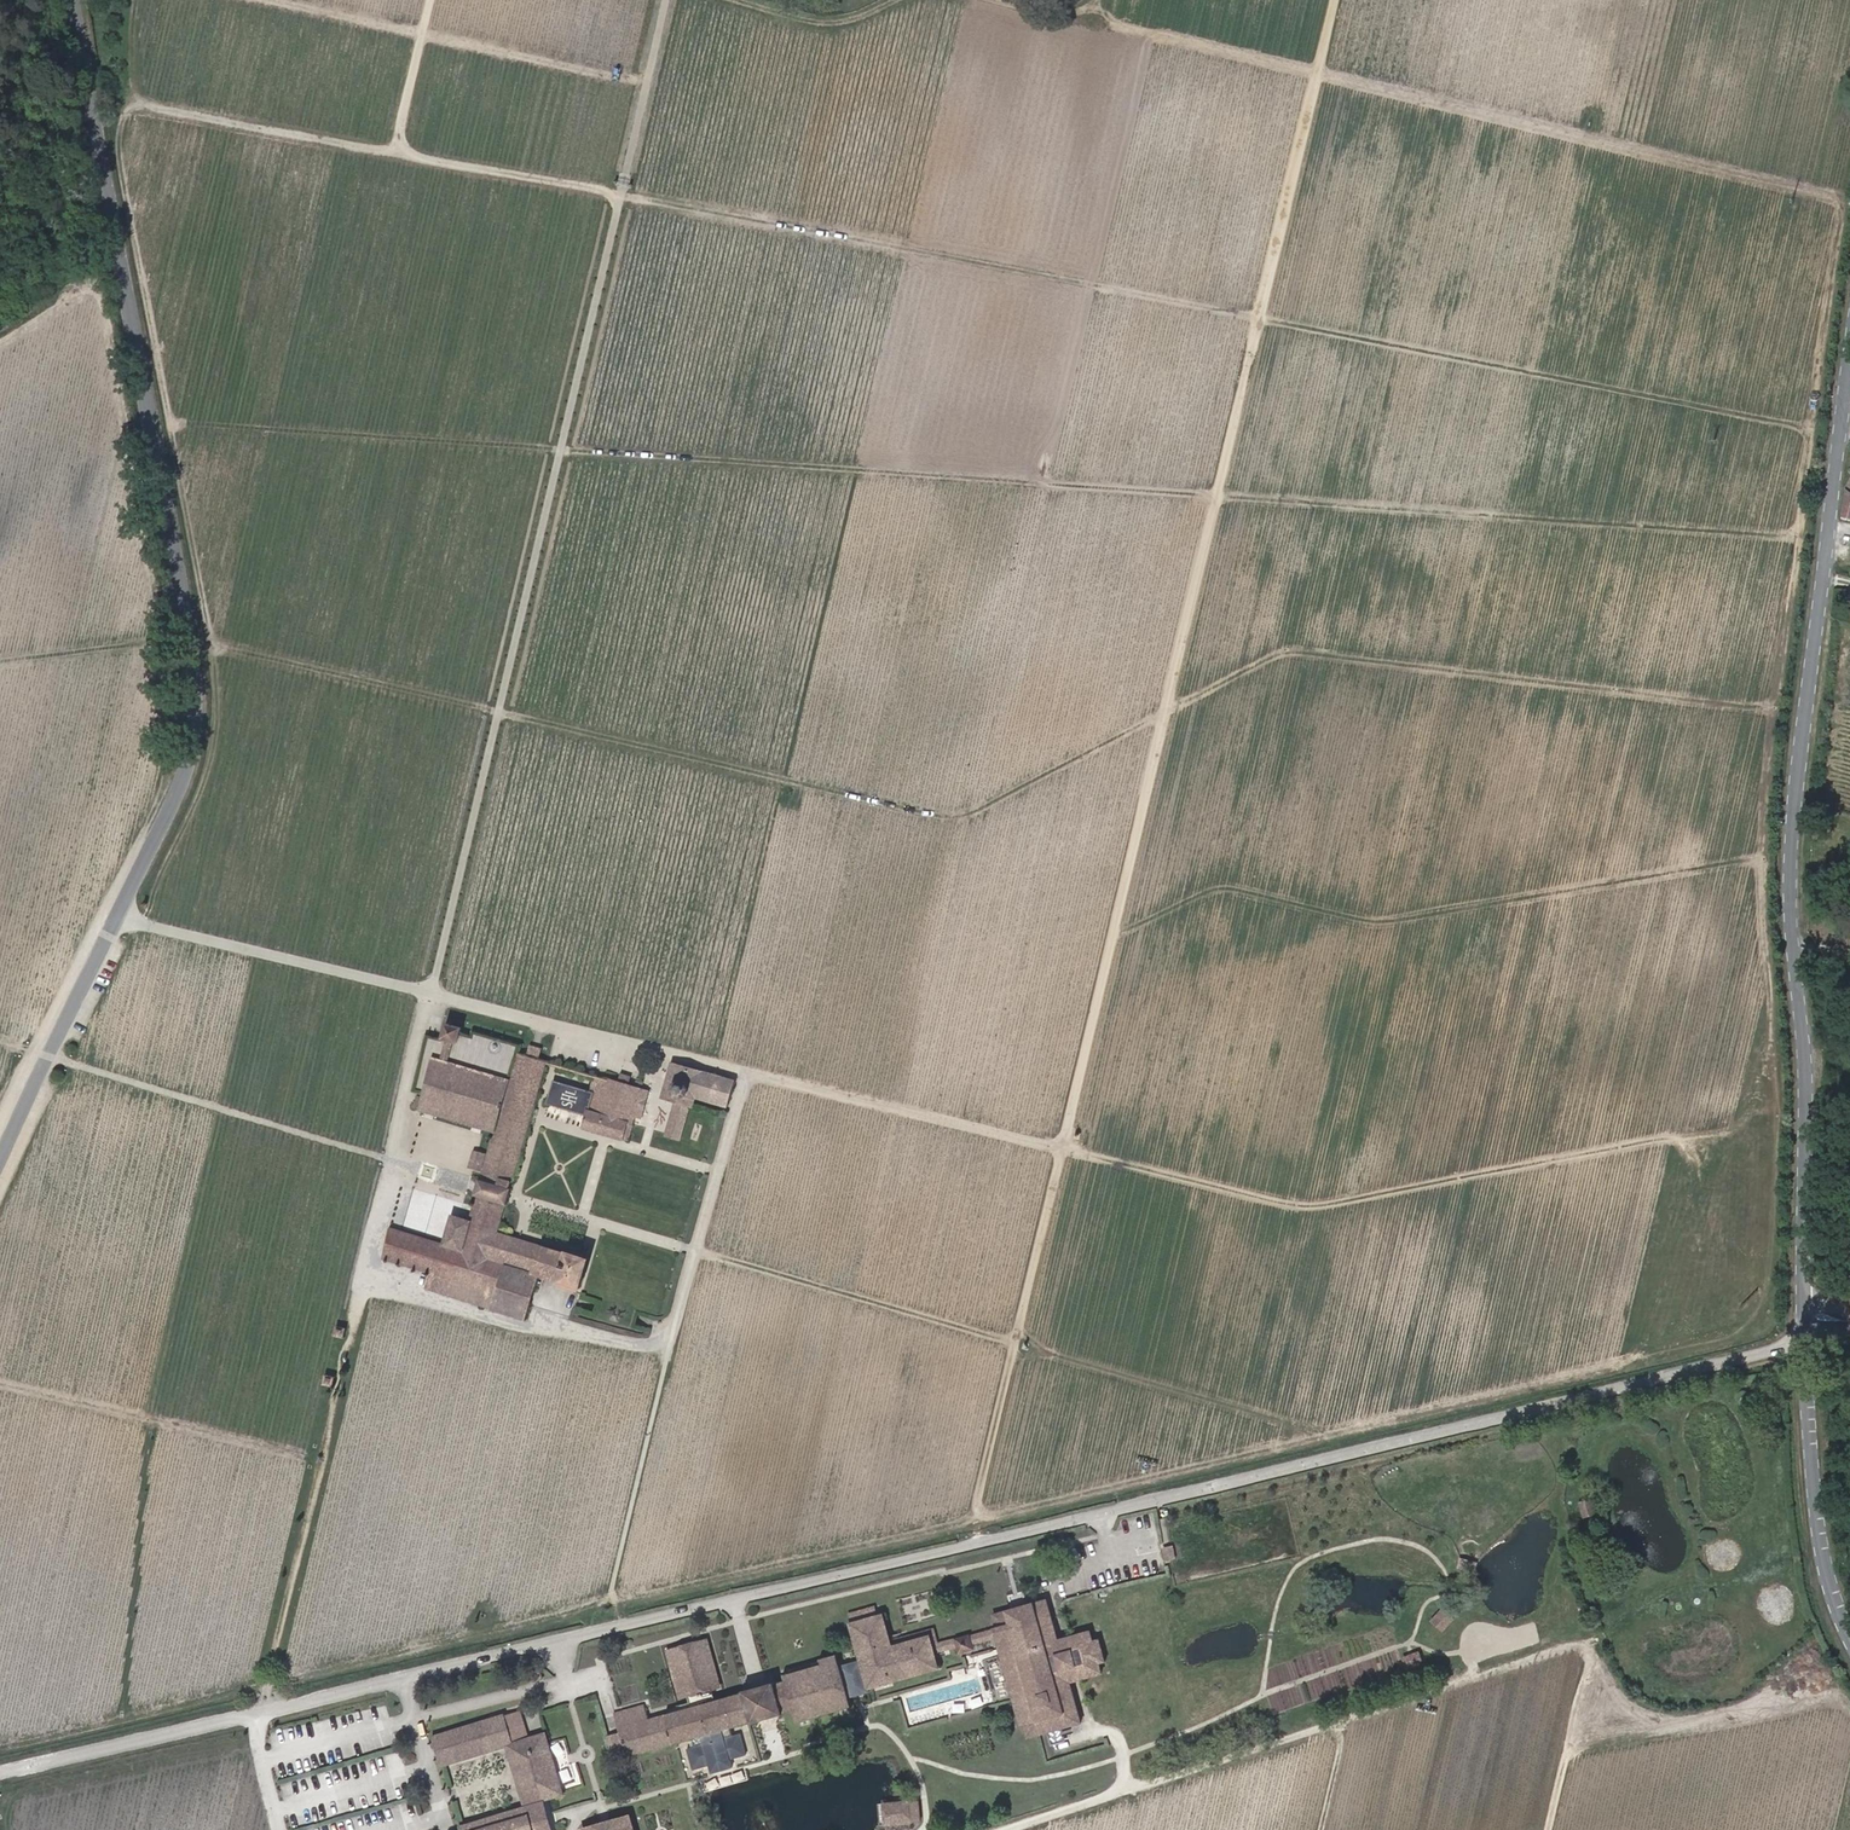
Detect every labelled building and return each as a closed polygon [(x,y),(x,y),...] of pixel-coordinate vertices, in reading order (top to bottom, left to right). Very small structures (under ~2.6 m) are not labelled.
[(1845,489),(1848,491),(1843,506),(1842,518),(1849,519),(1849,482),(1845,489)] [(490,1131),(512,1054),(453,1038),(455,1028),(441,1024),(439,1034),(434,1033),(413,1110),(490,1131)] [(531,1044),(528,1053),(540,1056),(542,1047),(531,1044)] [(512,1054),(490,1131),(489,1134),(488,1137),(475,1182),(471,1181),(467,1195),(471,1196),(463,1222),(453,1218),(443,1248),(448,1249),(531,1273),(531,1274),(574,1286),(583,1255),(490,1228),(539,1060),(513,1052),(513,1051),(512,1054)] [(730,1079),(671,1061),(661,1093),(675,1098),(687,1101),(689,1102),(692,1091),(723,1101),(730,1079)] [(587,1087),(552,1076),(545,1099),(584,1111),(580,1123),(624,1136),(629,1120),(623,1118),(632,1089),(590,1076),(587,1087)] [(687,1101),(675,1098),(664,1131),(676,1135),(687,1101)] [(472,1168),(476,1155),(465,1152),(461,1164),(472,1168)] [(448,1249),(443,1248),(383,1231),(375,1260),(490,1294),(484,1309),(519,1319),(531,1274),(531,1273),(448,1249)] [(1584,1500),(1573,1503),(1577,1519),(1588,1516),(1584,1500)] [(1166,1559),(1177,1557),(1174,1543),(1163,1546),(1166,1559)] [(1005,1610),(1006,1614),(1020,1611),(1019,1606),(1016,1596),(1003,1599),(1005,1610)] [(1051,1641),(1041,1601),(1019,1606),(1020,1611),(1006,1614),(1005,1610),(986,1615),(989,1629),(987,1630),(989,1638),(1012,1726),(1017,1725),(1020,1738),(1040,1733),(1038,1728),(1052,1725),(1053,1729),(1073,1724),(1062,1683),(1062,1680),(1070,1678),(1070,1681),(1094,1675),(1092,1665),(1099,1663),(1093,1640),(1086,1642),(1083,1632),(1059,1639),(1060,1642),(1052,1644),(1051,1641)] [(1441,1606),(1431,1620),(1445,1630),(1455,1617),(1441,1606)] [(841,1616),(843,1625),(871,1618),(868,1608),(841,1616)] [(606,1714),(611,1734),(617,1757),(684,1739),(686,1747),(680,1749),(685,1770),(702,1765),(704,1774),(723,1769),(722,1760),(738,1756),(733,1735),(724,1737),(722,1728),(786,1711),(789,1723),(804,1719),(802,1714),(826,1707),(828,1713),(844,1709),(842,1698),(861,1693),(861,1689),(885,1683),(884,1677),(922,1667),(920,1656),(926,1655),(926,1636),(893,1644),(892,1640),(877,1644),(871,1618),(843,1625),(853,1662),(833,1667),(830,1657),(813,1661),(815,1666),(776,1676),(778,1681),(758,1686),(760,1691),(745,1694),(743,1690),(736,1692),(736,1694),(707,1701),(705,1690),(694,1648),(670,1654),(681,1696),(684,1709),(677,1710),(676,1707),(668,1709),(669,1712),(640,1720),(637,1706),(606,1714)] [(931,1654),(950,1649),(951,1654),(965,1650),(965,1645),(989,1638),(987,1630),(929,1644),(926,1630),(892,1640),(893,1644),(926,1636),(926,1655),(931,1654)] [(674,1697),(681,1696),(670,1654),(694,1648),(705,1690),(710,1688),(698,1641),(662,1650),(674,1697)] [(1406,1663),(1423,1660),(1422,1651),(1404,1653),(1406,1663)] [(931,1654),(926,1655),(920,1656),(922,1667),(884,1677),(885,1683),(927,1670),(931,1654)] [(425,1742),(433,1767),(499,1748),(518,1808),(451,1828),(452,1829),(543,1829),(535,1803),(553,1797),(535,1738),(519,1743),(506,1700),(487,1705),(492,1721),(425,1742)] [(804,1719),(828,1713),(826,1707),(802,1714),(804,1719)] [(1053,1729),(1052,1725),(1038,1728),(1040,1733),(1042,1743),(1056,1740),(1053,1729)] [(607,1759),(617,1757),(611,1734),(601,1735),(607,1759)] [(738,1782),(736,1771),(694,1781),(696,1791),(702,1790),(738,1782)] [(881,1825),(902,1824),(902,1823),(902,1805),(902,1803),(881,1804),(881,1825)] [(902,1805),(902,1823),(911,1822),(910,1805),(902,1805)] [(620,1826),(622,1829),(626,1829),(623,1819),(583,1829),(604,1829),(620,1826)]
